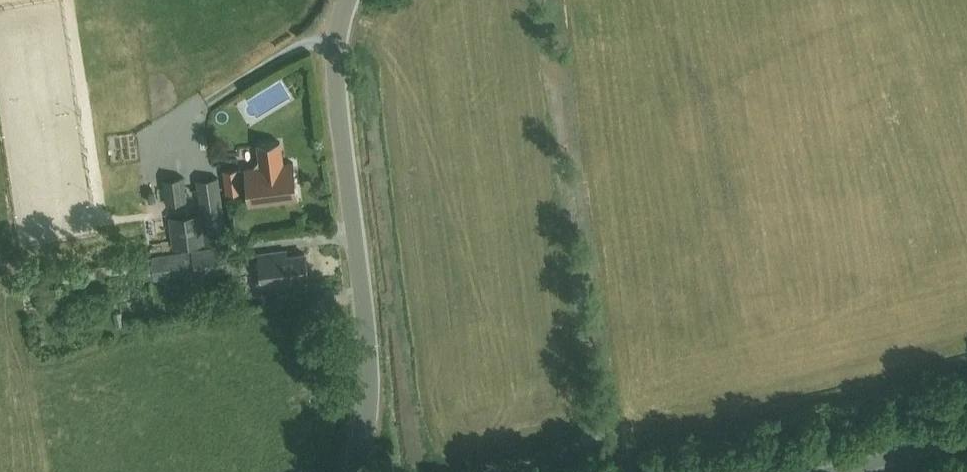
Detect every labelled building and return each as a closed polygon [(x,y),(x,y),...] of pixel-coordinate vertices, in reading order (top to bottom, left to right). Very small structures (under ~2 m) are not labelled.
[(250,204),(265,202),(298,198),(293,162),(283,163),(280,142),(258,144),(260,159),(254,167),(245,168),(246,169),(239,169),(224,171),(227,193),(242,191),(248,190),(250,204)] [(187,200),(183,176),(163,179),(167,203),(187,200)] [(217,178),(196,180),(200,213),(169,217),(173,247),(225,240),(217,178)] [(235,269),(232,244),(153,256),(156,276),(195,270),(196,274),(235,269)] [(258,254),(259,260),(263,286),(308,280),(305,253),(287,255),(286,250),(258,254)]
